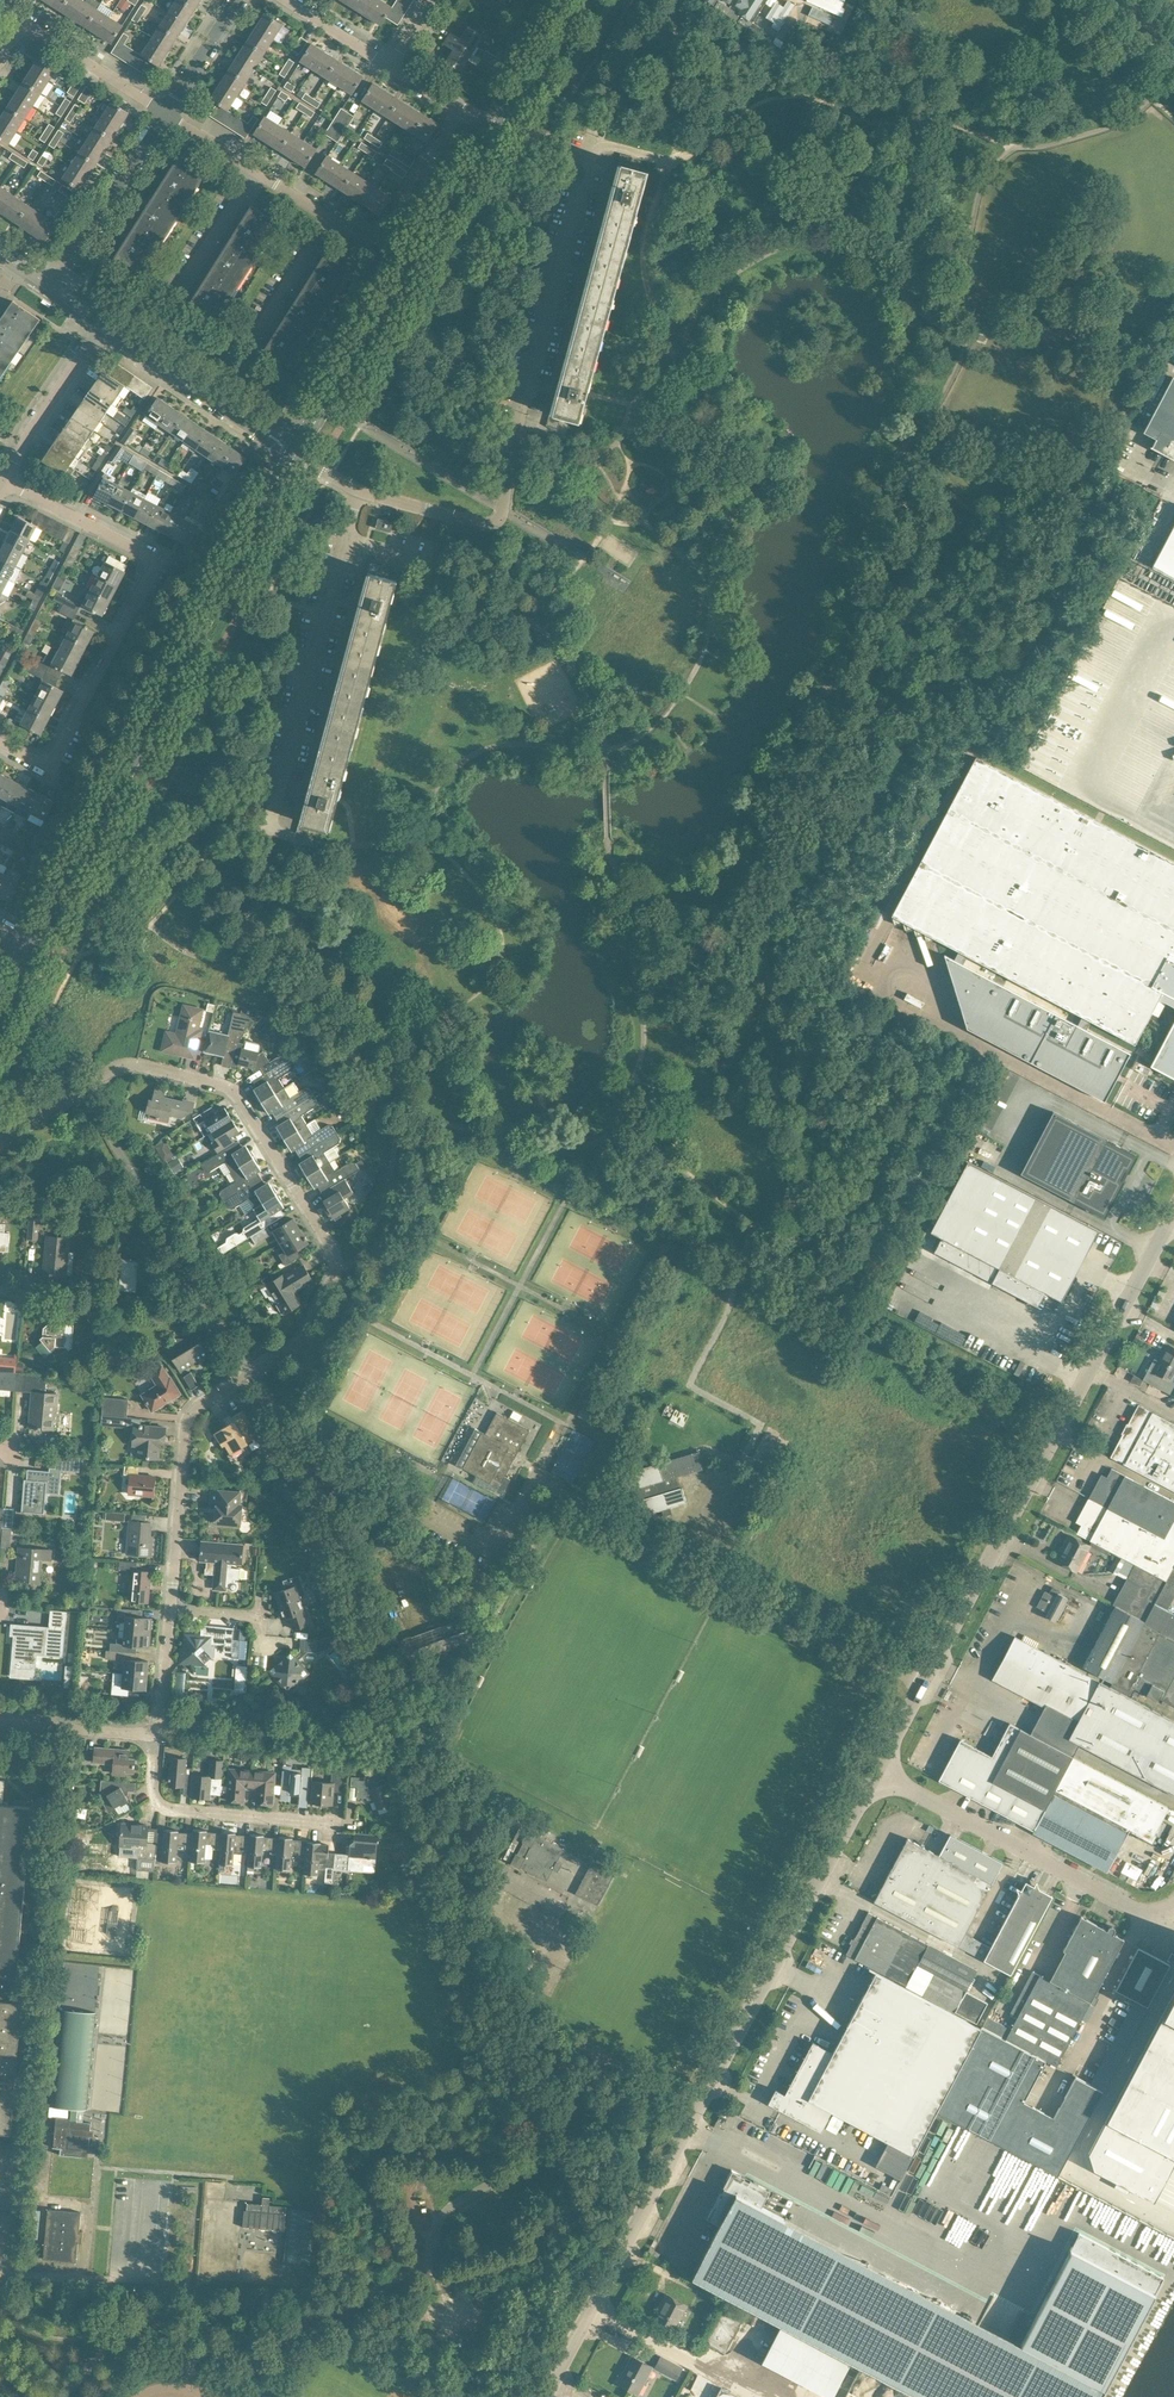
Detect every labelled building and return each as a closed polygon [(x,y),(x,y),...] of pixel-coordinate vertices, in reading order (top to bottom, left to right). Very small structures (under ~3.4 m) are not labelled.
[(48,2),(56,7),(55,8),(60,11),(67,0),(49,0),(48,2)] [(60,11),(66,14),(74,18),(85,1),(82,0),(67,0),(60,11)] [(195,9),(182,0),(176,0),(169,12),(186,23),(195,9)] [(195,9),(201,0),(182,0),(195,9)] [(378,0),(358,0),(353,7),(367,17),(378,0)] [(389,11),(392,7),(380,0),(378,0),(367,17),(381,25),(386,17),(389,11)] [(399,0),(397,0),(393,5),(406,13),(409,7),(399,0)] [(484,2),(503,14),(509,6),(505,3),(507,0),(485,0),(484,2)] [(740,12),(739,13),(754,23),(768,0),(741,0),(735,9),(740,12)] [(847,2),(843,0),(819,0),(843,11),(847,2)] [(85,1),(74,18),(81,23),(81,24),(86,27),(98,10),(85,1)] [(715,7),(726,14),(729,8),(719,1),(718,2),(715,7)] [(137,12),(143,16),(148,8),(142,4),(137,12)] [(764,21),(774,27),(785,10),(775,4),(764,21)] [(393,5),(392,7),(389,11),(402,19),(406,13),(393,5)] [(834,16),(812,7),(808,15),(830,25),(834,16)] [(111,18),(98,10),(86,27),(91,30),(100,35),(111,18)] [(402,19),(389,11),(386,17),(398,25),(402,19)] [(138,24),(143,16),(137,12),(132,20),(138,24)] [(177,38),(186,23),(169,12),(159,26),(177,38)] [(274,40),(283,25),(265,14),(256,28),(274,40)] [(738,22),(749,28),(753,22),(742,16),(738,22)] [(111,18),(100,35),(106,39),(106,40),(111,43),(112,43),(123,26),(111,18)] [(749,28),(761,36),(765,30),(753,22),(749,28)] [(168,52),(177,38),(159,26),(150,41),(168,52)] [(486,51),(477,45),(483,36),(468,27),(461,38),(451,32),(447,38),(481,59),(485,53),(486,51)] [(256,28),(247,43),(264,54),(274,40),(256,28)] [(761,36),(772,43),(776,37),(765,30),(761,36)] [(124,33),(119,41),(124,45),(129,36),(124,33)] [(301,37),(293,50),(299,54),(308,41),(301,37)] [(481,59),(447,38),(443,43),(454,50),(446,61),(446,62),(461,71),(468,60),(477,65),(481,59)] [(111,53),(118,57),(125,45),(124,45),(119,41),(111,53)] [(150,41),(141,55),(143,57),(149,61),(155,64),(159,66),(168,52),(150,41)] [(247,43),(238,57),(255,68),(264,54),(247,43)] [(314,69),(324,53),(317,48),(317,47),(312,44),(301,61),(314,69)] [(131,49),(125,45),(118,57),(124,61),(131,49)] [(124,61),(130,65),(137,53),(131,49),(124,61)] [(143,57),(141,55),(137,53),(130,65),(136,68),(143,57)] [(327,77),(338,60),(332,57),(332,58),(324,53),(314,69),(327,77)] [(487,54),(483,61),(493,67),(497,60),(487,54)] [(37,63),(32,70),(49,81),(58,68),(40,57),(36,62),(37,63)] [(136,68),(142,72),(149,61),(143,57),(136,68)] [(238,57),(229,71),(246,82),(255,68),(238,57)] [(289,59),(284,66),(290,70),(294,62),(289,59)] [(340,86),(350,69),(342,64),(343,63),(338,60),(327,77),(340,86)] [(148,76),(155,64),(149,61),(142,72),(148,76)] [(290,70),(284,66),(280,74),(285,77),(290,70)] [(352,94),(363,77),(358,73),(357,74),(350,69),(340,86),(352,94)] [(27,77),(24,82),(41,94),(49,81),(32,70),(27,78),(27,77)] [(220,85),(237,96),(246,82),(229,71),(220,85)] [(74,96),(83,84),(76,79),(68,92),(74,96)] [(33,106),(41,94),(24,82),(20,88),(21,88),(16,95),(33,106)] [(295,87),(287,82),(284,87),(292,92),(295,87)] [(375,109),(385,92),(379,87),(374,83),(362,101),(375,109)] [(220,85),(211,99),(217,103),(223,107),(228,110),(237,96),(220,85)] [(93,90),(87,86),(79,99),(85,103),(93,90)] [(271,87),(266,95),(272,98),(277,90),(271,87)] [(286,101),(289,96),(281,91),(278,96),(286,101)] [(388,117),(399,99),(394,96),(394,97),(385,92),(375,109),(388,117)] [(310,104),(313,99),(306,94),(302,99),(310,104)] [(25,119),(33,106),(16,95),(11,103),(7,108),(25,119)] [(266,95),(262,102),(267,106),(272,98),(266,95)] [(66,98),(61,106),(66,109),(71,102),(66,98)] [(321,103),(313,99),(310,104),(317,109),(321,103)] [(401,125),(412,109),(404,104),(405,103),(399,99),(388,117),(401,125)] [(126,111),(111,102),(103,115),(120,125),(125,118),(126,119),(129,113),(126,111)] [(210,115),(215,119),(223,107),(217,103),(210,115)] [(307,108),(300,103),(296,108),(304,113),(307,108)] [(75,104),(70,112),(76,115),(80,108),(75,104)] [(62,117),(66,109),(61,106),(56,113),(62,117)] [(229,111),(228,110),(223,107),(215,119),(221,123),(229,111)] [(25,119),(7,108),(4,113),(5,113),(0,121),(17,132),(25,119)] [(315,113),(307,108),(304,113),(312,118),(315,113)] [(340,125),(348,112),(342,108),(333,121),(340,125)] [(414,134),(425,116),(420,113),(419,113),(412,109),(401,125),(414,134)] [(221,123),(228,127),(235,115),(229,111),(221,123)] [(71,123),(76,115),(70,112),(66,119),(71,123)] [(340,125),(346,129),(354,116),(348,112),(340,125)] [(95,128),(113,139),(116,134),(115,133),(120,125),(103,115),(95,128)] [(234,131),(241,119),(235,115),(228,127),(234,131)] [(254,126),(258,119),(252,115),(250,119),(248,123),(254,126)] [(426,142),(438,124),(437,124),(429,120),(430,119),(425,116),(414,134),(426,142)] [(265,117),(254,134),(260,138),(260,137),(268,142),(278,125),(265,117)] [(234,131),(240,135),(248,123),(241,119),(234,131)] [(17,132),(0,121),(0,139),(9,145),(17,132)] [(340,125),(333,121),(325,134),(331,138),(340,125)] [(254,126),(248,123),(240,135),(246,139),(254,126)] [(50,124),(45,132),(50,135),(55,127),(50,124)] [(278,125),(268,142),(275,147),(280,151),(291,133),(278,125)] [(338,142),(346,129),(340,125),(331,138),(338,142)] [(87,141),(104,151),(109,144),(113,139),(95,128),(87,141)] [(59,130),(54,137),(59,141),(64,133),(59,130)] [(45,143),(50,135),(45,132),(40,139),(45,142),(45,143)] [(291,133),(280,151),(285,154),(285,153),(294,158),(304,141),(291,133)] [(367,133),(364,138),(371,143),(375,138),(367,133)] [(54,148),(59,141),(54,137),(49,145),(54,148)] [(382,142),(375,138),(371,143),(379,148),(382,142)] [(79,154),(96,165),(100,159),(99,159),(104,151),(87,141),(79,154)] [(304,141),(294,158),(300,163),(306,167),(317,149),(304,141)] [(369,147),(362,142),(359,148),(366,152),(369,147)] [(377,152),(369,147),(366,152),(374,157),(377,152)] [(390,154),(398,160),(402,153),(401,152),(400,154),(393,149),(390,154)] [(34,160),(38,153),(33,150),(28,157),(34,160)] [(9,158),(16,163),(20,158),(12,153),(9,158)] [(414,161),(402,153),(398,160),(410,167),(414,161)] [(70,167),(87,177),(93,169),(93,170),(96,165),(79,154),(70,167)] [(555,393),(556,393),(551,411),(546,425),(557,428),(561,417),(579,422),(647,173),(629,168),(632,157),(621,154),(617,169),(613,186),(611,186),(610,186),(609,187),(608,187),(607,188),(606,190),(606,191),(611,192),(558,387),(553,386),(552,387),(552,388),(553,390),(553,391),(554,392),(555,393)] [(48,159),(43,155),(38,163),(43,166),(48,159)] [(327,156),(316,174),(322,177),(329,181),(340,164),(327,156)] [(27,162),(20,158),(16,163),(24,168),(27,162)] [(167,175),(161,184),(156,191),(182,207),(188,198),(190,199),(198,187),(196,185),(197,184),(202,175),(205,177),(205,176),(177,158),(177,159),(170,169),(167,175)] [(390,170),(391,170),(395,164),(387,158),(383,164),(391,169),(390,170)] [(340,164),(329,181),(333,184),(337,186),(337,187),(342,190),(353,173),(340,164)] [(407,171),(395,164),(391,170),(403,178),(407,171)] [(83,184),(87,177),(70,167),(63,179),(80,190),(84,184),(83,184)] [(37,176),(45,181),(48,175),(41,171),(37,176)] [(347,193),(355,198),(366,181),(353,173),(342,190),(347,193)] [(56,180),(48,175),(45,181),(53,185),(56,180)] [(362,203),(368,207),(379,189),(370,184),(366,181),(355,198),(362,202),(362,203)] [(59,191),(73,200),(73,199),(77,194),(63,184),(59,191)] [(3,213),(15,196),(1,187),(0,188),(0,211),(3,213)] [(380,214),(380,215),(391,197),(379,189),(368,207),(372,210),(373,209),(380,214)] [(156,191),(150,202),(146,207),(138,220),(136,224),(161,240),(167,230),(170,232),(177,219),(175,218),(181,208),(183,210),(184,209),(182,207),(156,191)] [(29,206),(15,196),(3,213),(17,223),(29,206)] [(17,223),(31,233),(43,215),(29,206),(17,223)] [(231,238),(256,254),(262,245),(264,246),(272,234),(270,232),(276,222),(279,224),(279,223),(251,206),(231,238)] [(43,215),(31,233),(45,242),(56,224),(43,215)] [(135,224),(135,225),(129,235),(126,240),(115,257),(143,275),(143,274),(140,273),(147,263),(149,264),(157,252),(154,250),(161,241),(163,242),(163,241),(161,240),(136,224),(135,224)] [(210,271),(235,287),(241,277),(244,279),(252,266),(249,265),(255,255),(258,257),(258,256),(256,254),(231,238),(210,271)] [(305,285),(331,301),(336,292),(339,293),(347,281),(344,279),(350,270),(353,271),(354,271),(334,258),(326,253),(305,285)] [(189,305),(217,322),(217,321),(215,320),(221,310),(223,312),(231,299),(229,298),(235,288),(237,289),(238,289),(235,287),(210,271),(189,305)] [(284,318),(310,334),(316,325),(318,326),(326,313),(323,312),(330,302),(332,304),(332,303),(330,302),(331,301),(305,285),(284,318)] [(18,352),(18,351),(16,350),(22,340),(25,342),(33,330),(31,328),(37,319),(40,321),(41,320),(13,301),(0,320),(0,339),(18,352)] [(263,352),(291,369),(292,369),(289,367),(295,357),(297,359),(305,346),(303,345),(309,335),(311,337),(312,336),(310,334),(284,318),(263,352)] [(1,372),(3,374),(11,362),(9,360),(15,351),(18,352),(0,339),(0,373),(1,372)] [(1031,349),(1041,356),(1047,347),(1038,340),(1031,349)] [(1076,357),(1077,358),(1083,350),(1073,343),(1067,351),(1076,357)] [(123,367),(117,363),(109,375),(115,379),(123,367)] [(121,383),(129,371),(123,367),(115,379),(121,383)] [(103,371),(97,380),(119,395),(124,398),(130,389),(127,387),(121,383),(115,379),(109,375),(103,371)] [(129,371),(121,383),(127,387),(135,375),(129,371)] [(135,375),(127,387),(133,391),(141,379),(135,375)] [(1173,437),(1173,377),(1143,433),(1156,440),(1154,444),(1153,444),(1152,447),(1151,447),(1165,455),(1173,437)] [(141,379),(133,391),(139,395),(147,383),(141,379)] [(91,389),(113,404),(119,395),(97,380),(91,389)] [(147,383),(139,395),(145,399),(153,387),(147,383)] [(85,398),(107,413),(113,404),(91,389),(85,398)] [(138,399),(140,396),(139,395),(133,391),(130,389),(128,393),(138,399)] [(79,406),(101,421),(107,413),(85,398),(79,406)] [(147,414),(160,423),(171,407),(158,398),(147,414)] [(123,411),(132,417),(138,408),(134,405),(131,410),(126,406),(123,411)] [(73,416),(94,430),(101,421),(79,406),(73,416)] [(160,423),(172,432),(183,416),(171,407),(160,423)] [(67,424),(88,439),(94,430),(73,416),(67,424)] [(172,432),(185,440),(196,424),(183,416),(172,432)] [(122,423),(126,426),(131,420),(127,417),(122,423)] [(61,433),(82,448),(88,439),(67,424),(61,433)] [(185,440),(197,449),(208,433),(196,424),(185,440)] [(137,432),(131,428),(122,441),(128,445),(137,432)] [(55,442),(76,457),(82,448),(61,433),(55,442)] [(197,449),(209,457),(220,441),(208,433),(197,449)] [(1165,455),(1173,460),(1173,437),(1165,455)] [(209,457),(222,466),(233,449),(220,441),(209,457)] [(48,451),(70,466),(76,457),(55,442),(48,451)] [(116,463),(125,449),(119,445),(110,458),(116,463)] [(143,448),(141,452),(148,457),(151,452),(143,448)] [(104,449),(98,458),(102,461),(109,452),(104,449)] [(245,458),(233,449),(222,466),(234,474),(245,458)] [(42,460),(64,475),(70,466),(48,451),(42,460)] [(142,459),(134,455),(132,460),(139,464),(142,459)] [(92,468),(96,470),(102,461),(98,458),(98,459),(92,468)] [(159,464),(166,468),(169,463),(162,459),(159,464)] [(177,467),(169,463),(166,468),(174,472),(177,467)] [(150,470),(157,475),(160,470),(153,465),(150,470)] [(563,478),(564,471),(556,469),(555,476),(563,478)] [(167,474),(160,470),(157,475),(164,479),(167,474)] [(96,494),(95,496),(109,503),(118,486),(104,478),(107,475),(101,471),(89,490),(96,494)] [(185,479),(192,483),(195,478),(188,474),(185,479)] [(563,478),(547,475),(545,484),(562,487),(563,478)] [(203,482),(195,478),(192,483),(200,487),(203,482)] [(176,485),(183,490),(186,485),(179,481),(176,485)] [(225,484),(216,497),(219,499),(223,502),(232,488),(225,484)] [(194,489),(186,485),(183,490),(191,494),(194,489)] [(109,503),(122,510),(131,492),(118,486),(109,503)] [(131,492),(122,510),(135,516),(144,499),(146,495),(133,488),(131,492)] [(135,516),(149,523),(158,506),(144,499),(135,516)] [(210,517),(217,504),(210,500),(203,514),(210,518),(210,517)] [(149,523),(162,530),(171,513),(158,506),(149,523)] [(38,510),(31,523),(37,526),(37,527),(38,528),(45,514),(38,510)] [(162,530),(175,537),(184,520),(171,513),(162,530)] [(38,528),(44,531),(51,517),(45,514),(38,528)] [(184,520),(175,537),(189,544),(192,538),(197,541),(198,542),(206,525),(205,525),(205,526),(187,516),(184,520)] [(19,517),(11,530),(30,540),(37,527),(37,526),(31,523),(19,517)] [(44,531),(50,534),(57,521),(51,517),(44,531)] [(391,532),(394,522),(378,518),(376,528),(391,532)] [(50,534),(57,537),(64,524),(57,521),(50,534)] [(57,537),(63,540),(70,527),(64,524),(57,537)] [(1173,581),(1173,525),(1151,568),(1173,581)] [(76,530),(70,527),(63,540),(69,544),(76,530)] [(11,530),(5,544),(23,553),(30,540),(11,530)] [(80,533),(66,559),(73,563),(87,536),(80,533)] [(59,549),(65,552),(69,544),(63,540),(60,547),(59,549)] [(0,552),(0,558),(16,566),(23,553),(5,544),(0,552)] [(9,580),(15,583),(22,569),(16,566),(0,558),(0,575),(9,580)] [(55,558),(50,567),(55,570),(60,561),(55,558)] [(66,559),(63,566),(70,569),(73,563),(66,559)] [(397,580),(385,577),(388,565),(382,561),(381,564),(370,561),(366,576),(367,576),(362,594),(361,593),(360,594),(359,594),(358,595),(357,596),(356,597),(356,598),(361,599),(308,795),(303,794),(302,795),(302,796),(303,797),(303,798),(304,799),(305,800),(306,801),(301,818),(296,833),(308,836),(311,825),(329,830),(397,580)] [(94,566),(92,570),(94,574),(99,576),(117,586),(124,571),(106,562),(103,568),(98,565),(94,566)] [(51,579),(55,570),(50,567),(45,576),(51,579)] [(0,575),(0,592),(3,593),(9,580),(0,575)] [(91,590),(110,599),(117,586),(99,576),(91,590)] [(42,579),(35,593),(42,596),(49,583),(42,579)] [(38,602),(42,596),(36,593),(30,590),(27,596),(38,602)] [(91,590),(84,605),(93,610),(93,611),(95,613),(96,612),(102,615),(110,599),(91,590)] [(6,602),(9,596),(3,593),(0,592),(0,606),(6,602)] [(55,600),(63,604),(77,611),(81,605),(58,593),(55,600)] [(74,618),(77,611),(63,604),(60,611),(74,618)] [(10,624),(23,631),(26,626),(12,619),(10,624)] [(88,627),(86,626),(85,627),(75,621),(68,635),(86,645),(93,631),(87,628),(88,627)] [(20,637),(23,631),(10,624),(7,630),(20,637)] [(28,632),(28,633),(35,636),(38,630),(32,626),(31,626),(28,632)] [(86,645),(68,635),(60,650),(78,660),(86,645)] [(59,668),(71,674),(78,660),(60,650),(52,646),(48,653),(47,652),(43,661),(50,665),(52,667),(53,666),(53,665),(56,667),(58,669),(59,668)] [(1,661),(6,664),(11,655),(6,652),(1,661)] [(32,664),(46,672),(50,665),(43,661),(36,657),(32,664)] [(42,680),(46,672),(32,664),(28,673),(42,680)] [(5,696),(12,683),(4,679),(0,687),(0,694),(5,696)] [(44,681),(37,695),(55,705),(62,690),(44,681)] [(48,718),(55,705),(37,695),(30,709),(48,718)] [(48,718),(30,709),(22,724),(32,730),(32,731),(34,732),(35,731),(40,734),(48,718)] [(976,757),(892,915),(892,916),(894,924),(902,921),(905,929),(913,927),(915,935),(924,932),(926,940),(934,938),(958,951),(954,959),(944,954),(967,1028),(1104,1101),(1130,1053),(1087,1030),(1092,1022),(1134,1044),(1158,1000),(1161,1001),(1164,1002),(1167,1003),(1170,1005),(1172,1006),(1173,1007),(1173,862),(976,757)] [(6,799),(15,781),(2,774),(0,777),(0,796),(6,799)] [(28,788),(15,781),(6,799),(2,806),(15,813),(28,788)] [(29,820),(32,813),(42,795),(28,788),(15,813),(29,820)] [(42,795),(32,813),(29,820),(42,827),(55,802),(42,795)] [(7,828),(4,833),(18,841),(21,836),(7,828)] [(36,850),(43,836),(37,832),(30,846),(36,850)] [(19,847),(4,839),(2,844),(17,851),(18,849),(19,847)] [(19,847),(18,849),(33,857),(35,852),(21,844),(19,847)] [(20,882),(5,874),(0,884),(0,894),(10,900),(20,882)] [(167,1040),(165,1040),(162,1050),(180,1055),(181,1053),(195,1056),(201,1030),(198,1029),(202,1009),(184,1005),(177,1034),(169,1032),(167,1040)] [(221,1065),(231,1067),(235,1048),(239,1042),(253,1016),(234,1011),(229,1035),(209,1030),(204,1052),(223,1057),(221,1065)] [(1173,1078),(1173,1022),(1150,1066),(1173,1078)] [(235,1048),(231,1067),(231,1068),(238,1070),(239,1064),(251,1067),(253,1066),(256,1070),(256,1071),(261,1068),(271,1061),(270,1062),(263,1051),(258,1054),(260,1046),(259,1043),(245,1040),(244,1044),(239,1042),(235,1048)] [(295,1048),(287,1052),(291,1058),(298,1053),(295,1048)] [(287,1052),(278,1057),(282,1063),(291,1058),(287,1052)] [(261,1101),(284,1087),(278,1078),(294,1069),(295,1064),(291,1058),(282,1063),(265,1074),(253,1081),(258,1090),(255,1092),(257,1094),(256,1097),(259,1101),(261,1101)] [(1136,1061),(1133,1068),(1147,1076),(1151,1069),(1136,1061)] [(271,1110),(276,1118),(314,1095),(310,1088),(305,1087),(299,1091),(293,1082),(284,1087),(261,1101),(262,1102),(261,1105),(263,1108),(266,1109),(268,1112),(271,1110)] [(192,1111),(194,1102),(183,1100),(183,1102),(163,1097),(165,1090),(156,1088),(153,1101),(150,1100),(147,1112),(150,1112),(149,1117),(168,1121),(170,1111),(180,1113),(180,1117),(183,1117),(192,1111)] [(284,1138),(284,1139),(307,1124),(301,1115),(316,1106),(317,1101),(314,1095),(276,1118),(281,1127),(278,1129),(280,1131),(279,1134),(281,1138),(284,1138)] [(205,1136),(208,1134),(232,1119),(225,1107),(216,1113),(212,1107),(193,1118),(197,1124),(205,1136)] [(1138,1156),(1122,1148),(1053,1111),(1020,1173),(1105,1218),(1124,1181),(1122,1179),(1126,1172),(1128,1174),(1138,1156)] [(211,1142),(218,1153),(236,1142),(232,1136),(239,1131),(232,1119),(208,1134),(212,1142),(211,1142)] [(316,1119),(307,1124),(284,1139),(284,1142),(286,1145),(289,1146),(290,1149),(294,1147),(299,1155),(336,1132),(332,1125),(328,1124),(321,1128),(316,1119)] [(307,1175),(307,1176),(330,1162),(340,1155),(334,1146),(339,1143),(340,1138),(336,1132),(299,1155),(304,1164),(301,1166),(302,1168),(302,1171),(304,1175),(307,1175)] [(224,1162),(230,1171),(253,1157),(254,1154),(251,1151),(249,1150),(247,1147),(244,1149),(239,1141),(236,1142),(218,1153),(201,1164),(205,1171),(209,1172),(224,1162)] [(172,1156),(166,1159),(174,1173),(182,1168),(176,1158),(174,1159),(172,1156)] [(253,1157),(230,1171),(236,1181),(221,1190),(220,1195),(224,1201),(262,1178),(256,1169),(260,1167),(258,1165),(259,1162),(256,1158),(254,1158),(253,1157)] [(335,1171),(330,1162),(307,1176),(307,1179),(309,1183),(311,1183),(313,1186),(316,1184),(322,1192),(345,1178),(359,1169),(355,1163),(351,1161),(335,1171)] [(931,1232),(942,1238),(967,1251),(1001,1269),(994,1281),(1037,1303),(1043,1291),(1061,1301),(1098,1231),(968,1162),(931,1232)] [(247,1199),(253,1208),(276,1194),(277,1191),(274,1188),(272,1187),(270,1184),(267,1186),(262,1178),(224,1201),(228,1208),(232,1209),(247,1199)] [(344,1198),(353,1192),(345,1178),(322,1192),(326,1199),(323,1201),(328,1207),(325,1209),(331,1219),(334,1217),(335,1220),(341,1216),(340,1214),(350,1207),(344,1198)] [(222,1254),(250,1236),(284,1215),(279,1207),(283,1204),(281,1202),(282,1199),(279,1195),(277,1195),(276,1194),(253,1208),(259,1218),(244,1227),(243,1232),(239,1234),(235,1233),(227,1238),(226,1242),(218,1247),(222,1254)] [(255,1244),(272,1234),(267,1226),(285,1215),(284,1215),(250,1236),(255,1244)] [(30,1216),(27,1238),(38,1239),(40,1217),(30,1216)] [(301,1230),(293,1218),(273,1230),(280,1243),(301,1230)] [(8,1252),(10,1233),(5,1232),(5,1224),(0,1224),(0,1251),(8,1252)] [(301,1230),(280,1243),(285,1250),(279,1254),(285,1265),(301,1256),(297,1249),(308,1243),(306,1240),(307,1239),(305,1236),(305,1237),(301,1230)] [(43,1274),(50,1275),(50,1276),(53,1276),(53,1275),(66,1276),(69,1238),(47,1236),(43,1274)] [(132,1260),(132,1259),(130,1259),(129,1260),(123,1259),(123,1260),(122,1274),(116,1274),(115,1288),(121,1289),(121,1284),(136,1286),(138,1261),(133,1261),(133,1260),(132,1260)] [(285,1276),(284,1274),(268,1284),(278,1301),(275,1303),(282,1314),(291,1309),(299,1304),(299,1303),(292,1293),(312,1280),(303,1265),(285,1276)] [(75,1312),(93,1314),(94,1301),(76,1299),(75,1312)] [(42,1341),(35,1347),(44,1357),(44,1356),(45,1356),(55,1347),(61,1347),(66,1348),(69,1350),(71,1348),(72,1348),(72,1346),(74,1322),(75,1315),(72,1315),(72,1311),(49,1310),(48,1323),(48,1330),(44,1329),(44,1327),(43,1327),(42,1336),(40,1338),(42,1341)] [(199,1342),(199,1340),(175,1338),(174,1337),(173,1337),(174,1339),(172,1357),(175,1357),(172,1358),(180,1371),(210,1352),(202,1340),(199,1342)] [(1172,1376),(1173,1372),(1173,1348),(1169,1345),(1161,1362),(1159,1361),(1153,1371),(1170,1380),(1172,1376)] [(16,1372),(17,1358),(17,1353),(15,1353),(14,1357),(0,1356),(0,1370),(16,1372)] [(169,1378),(168,1375),(161,1366),(150,1373),(152,1376),(157,1385),(142,1394),(146,1401),(145,1402),(147,1404),(148,1404),(152,1411),(180,1393),(170,1377),(169,1378)] [(15,1387),(16,1372),(0,1370),(0,1386),(15,1387)] [(15,1387),(14,1390),(32,1392),(29,1427),(39,1428),(39,1429),(42,1429),(53,1430),(55,1403),(58,1404),(59,1394),(46,1393),(47,1374),(16,1372),(15,1387)] [(191,1372),(185,1376),(183,1376),(192,1390),(199,1385),(193,1376),(191,1372)] [(1143,1380),(1135,1375),(1134,1375),(1130,1381),(1140,1386),(1143,1380)] [(103,1397),(102,1415),(127,1417),(128,1399),(103,1397)] [(1138,1404),(1110,1457),(1173,1491),(1173,1423),(1138,1404)] [(675,1408),(670,1419),(683,1426),(689,1415),(675,1408)] [(243,1410),(232,1417),(231,1415),(224,1419),(228,1425),(215,1433),(223,1446),(225,1445),(231,1453),(227,1455),(232,1464),(250,1453),(245,1445),(248,1443),(246,1439),(257,1432),(243,1410)] [(505,1476),(530,1430),(497,1412),(485,1434),(481,1432),(484,1434),(465,1469),(463,1467),(462,1468),(477,1475),(473,1482),(487,1489),(488,1487),(502,1494),(510,1479),(505,1476)] [(140,1419),(127,1417),(102,1415),(101,1425),(134,1428),(132,1445),(138,1446),(138,1457),(158,1459),(159,1447),(164,1448),(165,1440),(166,1427),(143,1425),(141,1424),(140,1424),(140,1419)] [(643,1468),(614,1476),(620,1494),(626,1492),(631,1490),(678,1476),(706,1468),(704,1462),(701,1451),(658,1463),(649,1466),(643,1468)] [(59,1493),(60,1472),(61,1470),(79,1472),(80,1456),(57,1454),(55,1468),(50,1468),(49,1471),(28,1469),(27,1480),(24,1480),(22,1511),(43,1513),(45,1492),(59,1493)] [(443,1461),(451,1464),(453,1457),(445,1454),(443,1461)] [(155,1478),(156,1478),(156,1477),(138,1475),(139,1466),(125,1465),(124,1474),(130,1475),(128,1493),(154,1496),(154,1495),(153,1495),(155,1478)] [(1089,1498),(1164,1538),(1173,1520),(1173,1518),(1173,1501),(1111,1468),(1106,1477),(1102,1475),(1089,1498)] [(681,1487),(678,1476),(631,1490),(634,1501),(633,1502),(637,1517),(662,1510),(664,1517),(672,1514),(670,1507),(678,1505),(687,1502),(682,1487),(681,1487)] [(998,1488),(999,1484),(1000,1483),(996,1480),(992,1487),(997,1489),(998,1488)] [(215,1523),(240,1525),(242,1505),(246,1505),(245,1509),(246,1509),(248,1490),(240,1489),(240,1492),(212,1489),(211,1503),(217,1503),(215,1523)] [(1134,1564),(1165,1581),(1173,1566),(1173,1564),(1173,1520),(1164,1538),(1089,1498),(1077,1522),(1081,1524),(1077,1533),(1103,1547),(1109,1551),(1134,1564)] [(14,1509),(4,1508),(2,1527),(12,1528),(14,1509)] [(105,1519),(124,1521),(125,1513),(106,1511),(105,1519)] [(151,1556),(152,1544),(150,1544),(151,1522),(129,1520),(126,1554),(151,1556)] [(2,1527),(1,1542),(1,1547),(10,1547),(12,1528),(2,1527)] [(1089,1546),(1069,1535),(1064,1544),(1067,1545),(1058,1561),(1076,1571),(1082,1561),(1089,1546)] [(236,1582),(234,1582),(235,1579),(239,1579),(240,1568),(231,1568),(231,1563),(241,1564),(243,1545),(202,1541),(200,1560),(210,1561),(209,1568),(205,1568),(205,1574),(215,1575),(214,1589),(226,1590),(226,1586),(229,1587),(229,1588),(229,1589),(230,1590),(231,1590),(232,1591),(233,1591),(234,1591),(235,1591),(235,1590),(236,1590),(237,1589),(238,1588),(238,1587),(238,1586),(238,1585),(238,1584),(237,1584),(237,1583),(236,1583),(236,1582)] [(16,1580),(39,1582),(41,1559),(51,1560),(52,1550),(19,1547),(16,1580)] [(151,1572),(136,1570),(137,1562),(119,1560),(119,1569),(133,1570),(132,1581),(130,1580),(129,1590),(131,1590),(130,1601),(148,1602),(151,1572)] [(1154,1603),(1165,1581),(1134,1564),(1112,1605),(1114,1606),(1144,1621),(1154,1603)] [(286,1589),(275,1592),(281,1610),(279,1611),(281,1619),(289,1617),(293,1629),(308,1624),(302,1607),(309,1604),(308,1603),(299,1575),(284,1580),(283,1580),(286,1589)] [(1045,1616),(1055,1621),(1067,1598),(1054,1591),(1052,1595),(1046,1591),(1037,1607),(1047,1612),(1045,1616)] [(1154,1603),(1144,1621),(1142,1625),(1173,1642),(1173,1614),(1166,1609),(1154,1603)] [(1112,1682),(1142,1625),(1144,1621),(1114,1606),(1082,1667),(1112,1682)] [(139,1617),(139,1610),(118,1608),(117,1616),(117,1621),(125,1622),(124,1630),(151,1632),(152,1618),(139,1617)] [(49,1628),(65,1629),(67,1611),(50,1610),(49,1628)] [(465,1617),(397,1641),(405,1665),(474,1640),(465,1617)] [(34,1670),(36,1655),(36,1650),(63,1652),(65,1629),(49,1628),(12,1624),(11,1635),(17,1635),(16,1644),(14,1644),(12,1662),(22,1663),(22,1669),(34,1670)] [(180,1663),(180,1666),(181,1666),(181,1664),(181,1663),(197,1664),(197,1655),(198,1655),(199,1653),(204,1649),(209,1654),(212,1654),(213,1644),(214,1644),(224,1645),(223,1652),(232,1652),(234,1628),(233,1628),(227,1627),(202,1625),(201,1633),(197,1633),(194,1635),(186,1635),(185,1647),(182,1650),(181,1650),(180,1663)] [(1142,1625),(1112,1682),(1128,1691),(1131,1686),(1157,1700),(1159,1698),(1173,1706),(1173,1642),(1142,1625)] [(235,1629),(234,1639),(245,1639),(245,1630),(241,1629),(241,1627),(237,1626),(237,1629),(235,1629)] [(106,1650),(123,1652),(133,1652),(134,1645),(149,1647),(151,1632),(124,1630),(124,1637),(117,1637),(116,1643),(110,1643),(110,1650),(106,1650)] [(300,1638),(299,1651),(293,1656),(290,1653),(270,1669),(287,1690),(307,1673),(297,1661),(308,1652),(317,1653),(330,1649),(331,1636),(318,1640),(300,1638)] [(1015,1636),(992,1679),(1076,1724),(1069,1737),(1173,1793),(1173,1722),(1015,1636)] [(122,1660),(123,1652),(106,1650),(105,1659),(122,1660)] [(123,1673),(147,1675),(148,1661),(125,1659),(123,1673)] [(147,1675),(123,1673),(122,1687),(115,1686),(114,1694),(128,1695),(129,1688),(146,1689),(147,1675)] [(939,1780),(1033,1830),(1073,1756),(1020,1728),(1009,1723),(992,1756),(960,1739),(939,1780)] [(69,1742),(68,1749),(76,1750),(76,1742),(69,1742)] [(129,1750),(95,1747),(94,1762),(114,1764),(113,1774),(125,1775),(125,1771),(134,1772),(135,1759),(128,1758),(129,1750)] [(1151,1840),(1168,1807),(1073,1756),(1033,1830),(1032,1831),(1054,1843),(1093,1864),(1097,1866),(1107,1871),(1130,1828),(1151,1840)] [(186,1767),(186,1758),(171,1757),(169,1785),(184,1787),(184,1783),(191,1783),(192,1775),(193,1767),(186,1767)] [(209,1776),(192,1775),(191,1783),(192,1783),(190,1797),(211,1799),(211,1794),(220,1795),(223,1760),(210,1759),(209,1776)] [(283,1765),(280,1799),(289,1800),(290,1791),(309,1793),(311,1767),(302,1767),(302,1773),(291,1772),(292,1766),(283,1765)] [(244,1786),(251,1787),(252,1771),(230,1769),(227,1800),(243,1801),(244,1786)] [(275,1773),(252,1771),(251,1787),(258,1787),(256,1803),(272,1804),(275,1773)] [(334,1791),(345,1792),(346,1773),(332,1772),(331,1783),(311,1781),(310,1802),(333,1804),(334,1791)] [(392,1805),(386,1784),(378,1786),(377,1781),(373,1781),(373,1776),(365,1775),(364,1780),(359,1780),(359,1777),(351,1776),(350,1786),(357,1787),(357,1797),(372,1799),(372,1798),(374,1798),(377,1809),(392,1805)] [(11,2132),(22,2001),(5,2000),(6,1988),(16,1989),(21,1931),(28,1932),(30,1909),(23,1902),(32,1806),(3,1804),(5,1780),(0,1780),(0,2131),(11,2132)] [(101,1793),(101,1794),(101,1795),(101,1796),(102,1798),(102,1799),(103,1799),(104,1800),(106,1801),(107,1801),(108,1801),(109,1801),(111,1800),(115,1807),(120,1804),(121,1805),(129,1801),(126,1795),(127,1794),(128,1790),(135,1791),(135,1783),(104,1780),(103,1788),(104,1789),(103,1789),(102,1790),(101,1791),(101,1793)] [(121,1845),(120,1856),(139,1858),(137,1870),(150,1871),(154,1871),(155,1863),(155,1861),(156,1846),(147,1842),(148,1827),(148,1825),(122,1823),(120,1845),(121,1845)] [(155,1861),(155,1863),(160,1864),(160,1861),(175,1863),(176,1849),(177,1844),(185,1845),(184,1848),(192,1849),(193,1833),(178,1832),(178,1830),(165,1829),(164,1832),(163,1846),(156,1846),(155,1861)] [(213,1848),(220,1849),(221,1849),(222,1833),(207,1832),(207,1830),(193,1829),(193,1833),(192,1849),(190,1867),(195,1867),(195,1862),(204,1862),(205,1844),(213,1844),(213,1848)] [(557,1861),(563,1849),(564,1849),(538,1835),(538,1833),(529,1829),(522,1842),(523,1842),(518,1853),(516,1853),(511,1863),(520,1868),(521,1867),(547,1881),(553,1869),(558,1872),(562,1863),(557,1861)] [(251,1835),(250,1835),(250,1836),(235,1834),(235,1832),(222,1831),(222,1833),(221,1849),(220,1849),(219,1869),(224,1870),(225,1864),(232,1865),(233,1853),(243,1854),(243,1851),(249,1851),(251,1835)] [(334,1869),(334,1870),(348,1871),(349,1870),(349,1867),(363,1869),(364,1863),(376,1864),(376,1857),(378,1835),(355,1833),(354,1840),(350,1844),(350,1846),(346,1846),(346,1854),(335,1853),(334,1869)] [(270,1853),(277,1854),(278,1854),(279,1838),(264,1837),(264,1835),(251,1834),(250,1835),(251,1835),(249,1851),(247,1874),(254,1874),(255,1867),(261,1867),(262,1849),(270,1849),(270,1853)] [(939,1855),(907,1838),(874,1901),(958,1946),(1011,1974),(1053,1895),(1052,1895),(1039,1888),(1037,1883),(1037,1881),(1036,1882),(1034,1886),(1026,1881),(1021,1890),(1016,1887),(1019,1894),(991,1947),(965,1933),(1003,1862),(991,1856),(982,1851),(958,1838),(950,1834),(939,1855)] [(414,1836),(395,1835),(394,1846),(413,1848),(414,1836)] [(306,1856),(308,1841),(292,1839),(292,1837),(279,1836),(279,1838),(278,1854),(277,1854),(276,1869),(289,1870),(291,1851),(299,1852),(299,1855),(306,1856)] [(328,1852),(329,1845),(320,1844),(321,1842),(308,1841),(306,1856),(304,1874),(319,1875),(320,1868),(320,1864),(327,1864),(328,1852)] [(615,1872),(593,1860),(575,1894),(598,1906),(615,1872)] [(332,1893),(334,1870),(334,1869),(326,1868),(324,1892),(332,1893)] [(1119,1878),(1124,1881),(1127,1875),(1121,1873),(1119,1878)] [(1125,1882),(1131,1884),(1133,1879),(1128,1876),(1125,1882)] [(978,1970),(928,1944),(868,1912),(847,1952),(846,1954),(905,1986),(955,2012),(956,2012),(977,2023),(988,2003),(966,1991),(978,1970)] [(1089,2004),(1124,1939),(1113,1933),(1115,1930),(1114,1927),(1112,1926),(1109,1926),(1107,1930),(1095,1924),(1086,1919),(1081,1916),(1062,1950),(1066,1952),(1049,1983),(1089,2004)] [(1147,2006),(1170,1964),(1138,1947),(1116,1989),(1147,2006)] [(832,2111),(913,2155),(925,2133),(937,2111),(981,2029),(875,1972),(869,1969),(875,1973),(833,2053),(826,2050),(827,2049),(813,2042),(800,2066),(788,2088),(782,2085),(779,2091),(776,2089),(768,2103),(821,2132),(829,2118),(828,2118),(832,2111)] [(1089,2004),(1049,1983),(1041,1978),(1042,1976),(1032,1971),(1011,2013),(1020,2018),(1010,2038),(1009,2038),(1008,2038),(1007,2039),(1045,2060),(1056,2066),(1089,2004)] [(1147,2198),(1154,2201),(1173,2164),(1173,1992),(1089,2153),(1094,2170),(1147,2198)] [(72,2109),(71,2118),(70,2121),(76,2122),(76,2121),(77,2109),(87,2110),(96,2013),(60,2009),(50,2106),(72,2109)] [(1045,2060),(1007,2039),(983,2026),(981,2029),(937,2111),(1058,2175),(1103,2090),(1076,2076),(1054,2117),(1023,2101),(1045,2060)] [(720,2115),(717,2121),(724,2124),(727,2118),(720,2115)] [(53,2147),(61,2148),(60,2153),(59,2154),(82,2156),(81,2156),(82,2149),(89,2150),(90,2136),(91,2130),(91,2123),(83,2122),(76,2121),(76,2122),(70,2121),(71,2118),(56,2117),(54,2146),(54,2147),(53,2147)] [(47,2157),(48,2147),(38,2146),(37,2156),(47,2157)] [(722,2192),(721,2192),(707,2218),(719,2225),(736,2193),(762,2206),(770,2191),(750,2180),(749,2182),(746,2180),(747,2178),(732,2171),(722,2189),(724,2190),(722,2192)] [(1070,2249),(1020,2343),(762,2206),(736,2193),(719,2225),(706,2250),(692,2276),(783,2324),(853,2361),(920,2396),(1100,2396),(1155,2293),(1070,2249)] [(269,2204),(270,2197),(263,2196),(262,2204),(247,2202),(247,2210),(244,2209),(243,2227),(284,2231),(287,2206),(269,2204)] [(289,2207),(284,2261),(313,2263),(318,2210),(289,2207)] [(48,2209),(43,2258),(43,2259),(77,2262),(78,2242),(82,2243),(83,2232),(79,2231),(81,2212),(48,2209)] [(1079,2233),(1070,2249),(1155,2293),(1163,2277),(1079,2233)] [(650,2248),(647,2253),(658,2259),(660,2254),(650,2248)] [(728,2299),(705,2342),(724,2352),(747,2309),(728,2299)] [(783,2324),(763,2361),(832,2396),(833,2396),(853,2361),(783,2324)] [(661,2355),(654,2367),(676,2379),(679,2375),(696,2384),(700,2376),(661,2355)] [(653,2367),(635,2357),(626,2373),(624,2372),(618,2383),(638,2394),(653,2367)] [(721,2387),(716,2396),(740,2396),(721,2387)]
